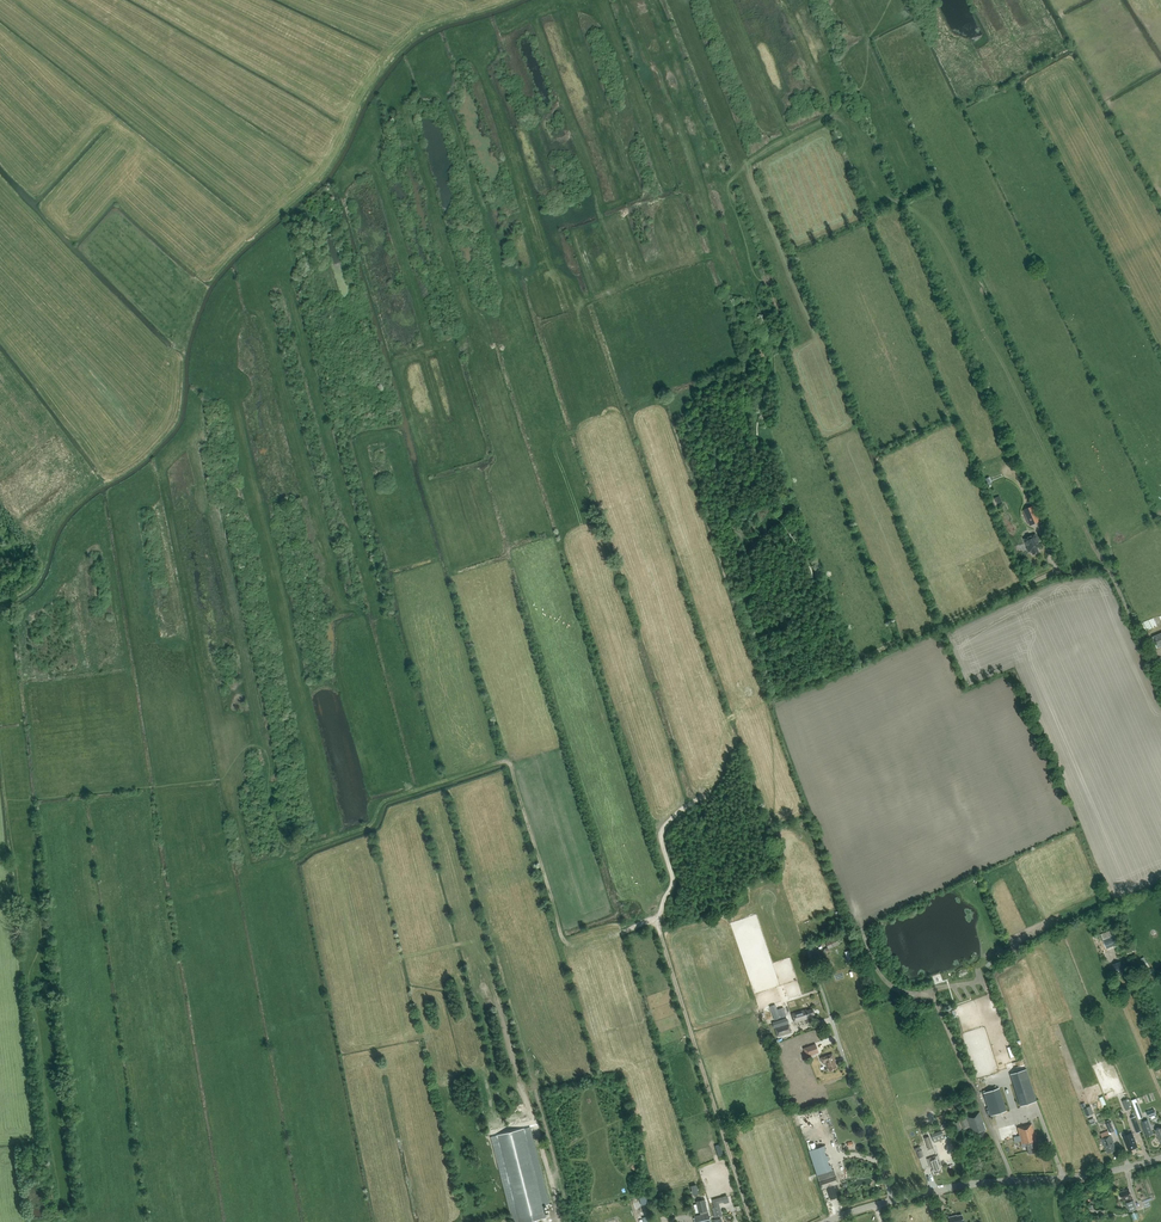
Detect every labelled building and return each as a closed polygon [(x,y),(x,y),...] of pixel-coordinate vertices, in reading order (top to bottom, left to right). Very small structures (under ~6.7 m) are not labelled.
[(1022,510),(1029,526),(1041,521),(1034,505),(1022,510)] [(1031,536),(1024,539),(1028,548),(1027,548),(1028,552),(1031,551),(1032,555),(1038,552),(1036,548),(1040,547),(1037,542),(1038,542),(1035,534),(1030,536),(1031,536)] [(1153,636),(1157,648),(1160,646),(1160,633),(1153,636)] [(1112,929),(1101,934),(1106,948),(1118,944),(1112,929)] [(838,944),(837,940),(836,938),(826,942),(828,948),(828,947),(829,949),(838,944)] [(828,947),(828,948),(826,948),(826,947),(817,951),(819,956),(820,956),(820,958),(819,958),(821,962),(823,961),(825,967),(832,965),(830,959),(828,953),(830,952),(829,949),(828,947)] [(1124,971),(1129,970),(1131,969),(1130,965),(1123,967),(1121,961),(1113,964),(1117,976),(1125,974),(1124,971)] [(1144,971),(1146,977),(1155,973),(1152,967),(1144,971)] [(813,1016),(815,1015),(813,1009),(807,1011),(806,1009),(792,1014),(795,1022),(813,1017),(813,1016)] [(774,1025),(778,1037),(792,1032),(788,1021),(774,1025)] [(807,1057),(819,1052),(816,1044),(803,1048),(807,1057)] [(1012,1057),(1017,1055),(1014,1045),(1008,1046),(1012,1057)] [(829,1070),(836,1068),(834,1060),(832,1054),(820,1058),(822,1063),(826,1062),(829,1070)] [(1026,1069),(1012,1074),(1023,1105),(1036,1101),(1026,1069)] [(984,1093),(991,1116),(1005,1111),(998,1088),(984,1093)] [(1122,1101),(1126,1110),(1132,1107),(1129,1098),(1122,1101)] [(1132,1100),(1136,1110),(1140,1108),(1137,1098),(1132,1100)] [(1089,1106),(1084,1109),(1087,1116),(1092,1114),(1089,1106)] [(1154,1109),(1147,1112),(1149,1118),(1157,1115),(1154,1109)] [(1131,1118),(1136,1133),(1141,1131),(1134,1112),(1132,1113),(1133,1117),(1131,1118)] [(980,1140),(986,1137),(984,1131),(986,1130),(979,1113),(966,1118),(961,1119),(952,1122),(955,1132),(969,1127),(970,1128),(971,1128),(973,1134),(977,1133),(978,1134),(980,1140)] [(1153,1134),(1148,1119),(1141,1122),(1147,1136),(1153,1134)] [(1001,1140),(1014,1137),(1015,1142),(1020,1141),(1022,1146),(1027,1146),(1028,1154),(1038,1152),(1036,1140),(1032,1125),(1017,1128),(1016,1124),(998,1128),(1001,1140)] [(519,1221),(528,1221),(547,1217),(524,1128),(497,1135),(519,1221)] [(941,1130),(931,1134),(934,1143),(945,1139),(941,1130)] [(1129,1151),(1138,1147),(1133,1133),(1123,1137),(1129,1151)] [(1108,1153),(1116,1150),(1113,1142),(1111,1135),(1101,1139),(1105,1149),(1106,1149),(1108,1153)] [(934,1174),(941,1171),(939,1165),(941,1164),(938,1156),(928,1159),(930,1168),(932,1167),(934,1174)] [(817,1175),(819,1181),(821,1189),(826,1187),(831,1200),(837,1197),(833,1185),(838,1183),(834,1169),(832,1170),(817,1175)] [(1153,1189),(1160,1186),(1155,1170),(1148,1173),(1149,1176),(1144,1178),(1147,1186),(1152,1184),(1153,1189)] [(1128,1200),(1133,1199),(1129,1189),(1124,1191),(1124,1190),(1120,1192),(1123,1201),(1128,1199),(1128,1200)] [(696,1201),(698,1213),(708,1211),(705,1199),(696,1201)] [(1137,1209),(1134,1200),(1126,1203),(1129,1212),(1137,1209)] [(714,1218),(717,1217),(722,1215),(718,1203),(714,1205),(714,1208),(712,1208),(714,1218)] [(1132,1214),(1135,1221),(1136,1221),(1141,1220),(1137,1212),(1132,1214)] [(708,1213),(694,1216),(695,1221),(711,1221),(708,1213)]
